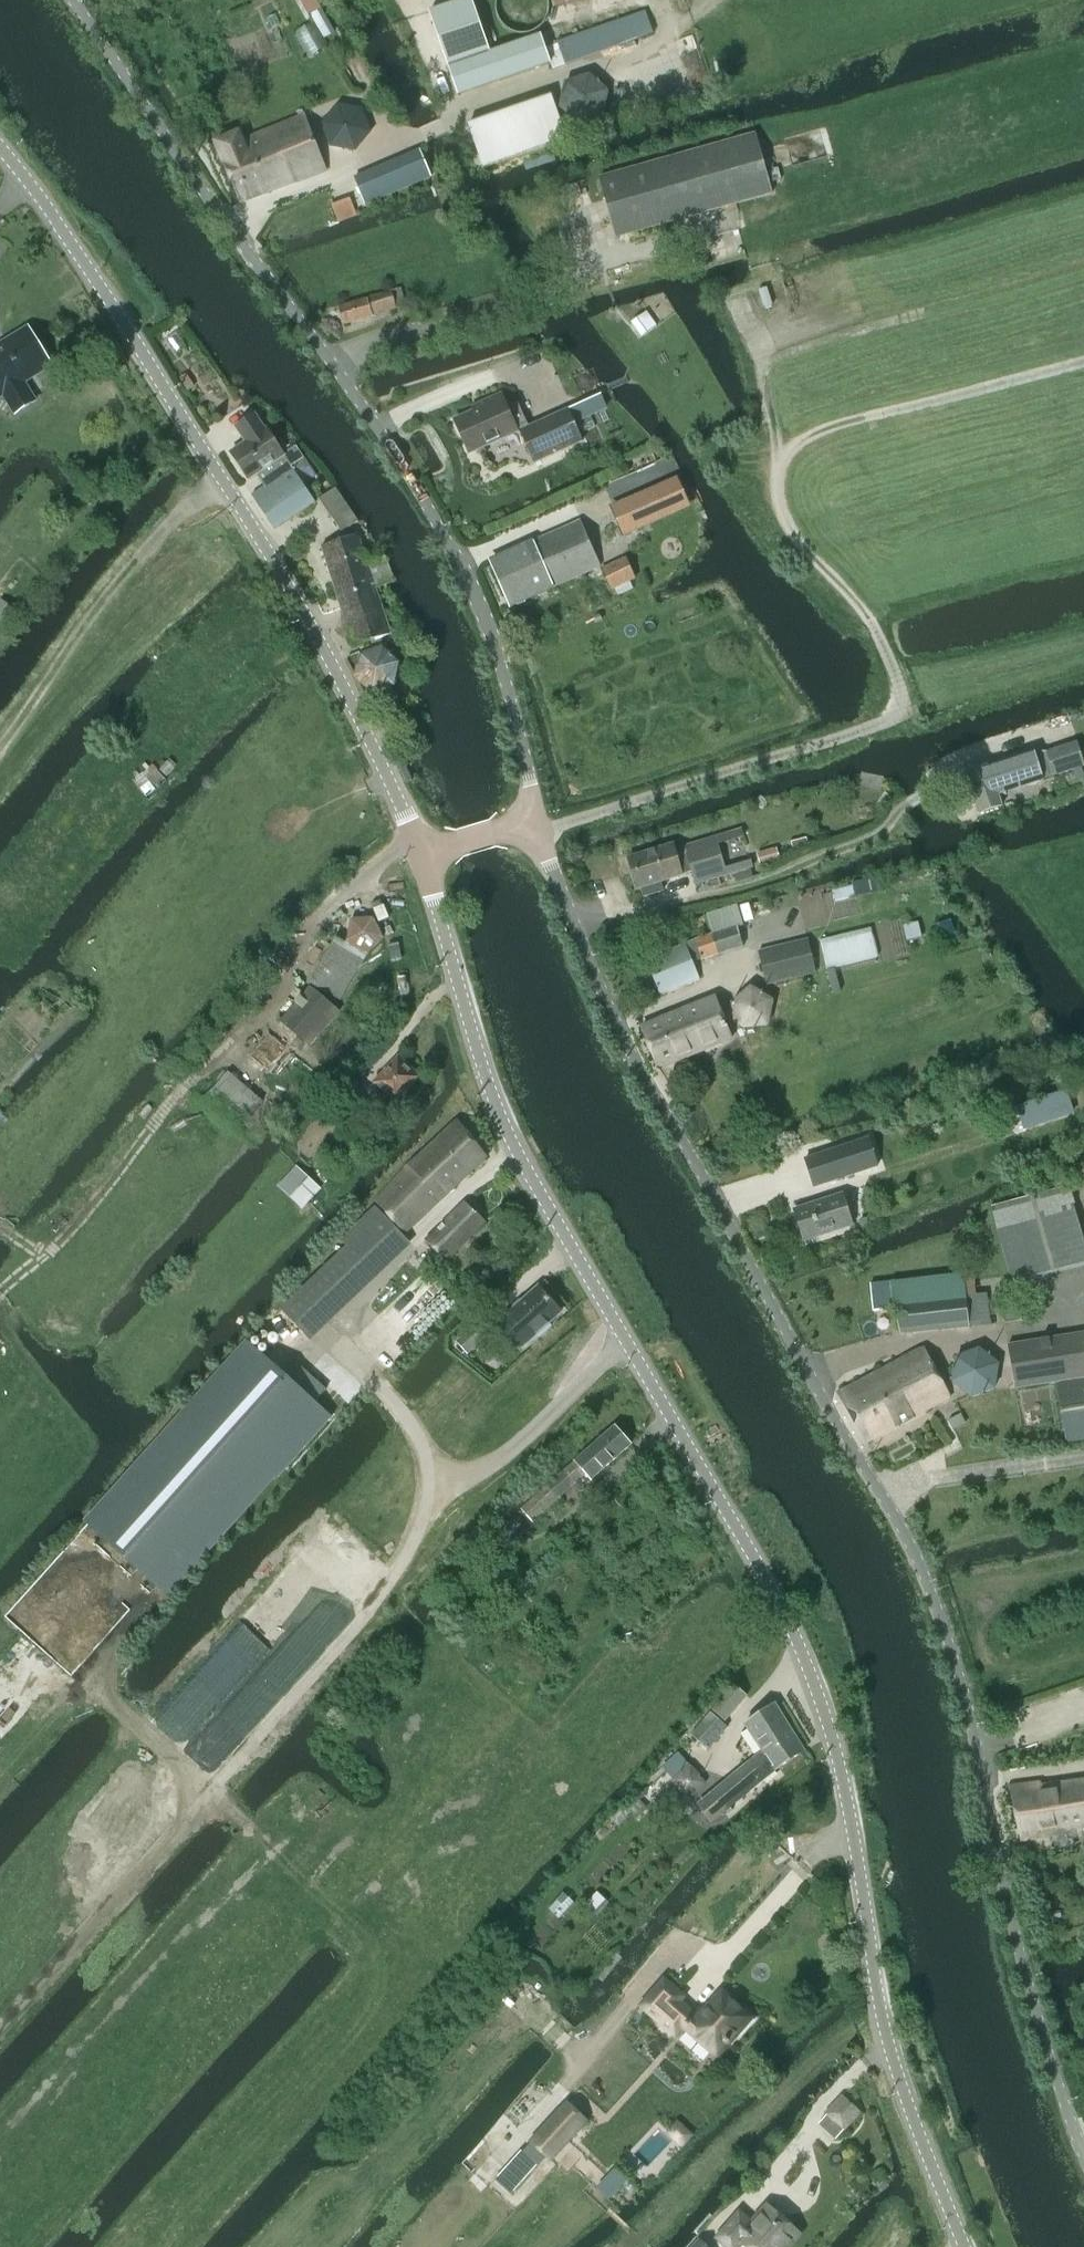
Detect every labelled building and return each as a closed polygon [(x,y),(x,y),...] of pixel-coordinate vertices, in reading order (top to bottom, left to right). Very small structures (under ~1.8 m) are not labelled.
[(545,48),(541,36),(490,53),(472,0),(466,0),(429,12),(458,96),(550,65),(545,48)] [(544,13),(543,6),(539,0),(505,0),(504,0),(502,4),(500,8),(500,13),(501,21),(506,29),(512,33),(520,35),(524,35),(529,34),(533,32),(537,30),(542,23),(543,18),(544,15),(544,13)] [(554,9),(583,0),(551,0),(554,9)] [(558,44),(545,48),(551,65),(553,71),(653,34),(646,14),(645,12),(557,42),(558,44)] [(314,21),(294,32),(309,57),(329,46),(314,21)] [(604,117),(609,92),(590,75),(565,83),(560,108),(579,125),(604,117)] [(482,168),(567,140),(552,97),(468,125),(482,168)] [(330,147),(354,152),(371,133),(362,110),(338,105),(322,124),(330,147)] [(221,157),(240,203),(325,170),(304,117),(243,140),(241,134),(216,144),(221,157)] [(601,178),(618,238),(772,194),(756,135),(601,178)] [(421,153),(356,179),(366,205),(431,179),(421,153)] [(340,223),(358,216),(351,199),(333,206),(340,223)] [(341,307),(345,323),(407,307),(402,291),(341,307)] [(4,396),(16,415),(36,403),(24,384),(52,367),(28,329),(0,347),(0,399),(4,396)] [(473,412),(455,421),(469,453),(518,431),(532,464),(582,441),(568,410),(529,427),(518,404),(507,409),(501,394),(471,407),(473,412)] [(258,476),(266,489),(294,470),(296,473),(309,465),(302,455),(297,448),(284,457),(267,431),(266,431),(257,417),(237,430),(247,444),(232,454),(250,481),(258,476)] [(316,503),(296,473),(294,470),(266,489),(254,497),(276,530),(316,503)] [(343,532),(359,521),(337,489),(321,500),(343,532)] [(624,502),(637,533),(651,527),(639,496),(624,502)] [(493,562),(512,606),(601,567),(581,523),(493,562)] [(355,647),(360,646),(363,654),(384,647),(381,639),(392,636),(377,589),(395,583),(387,560),(369,566),(359,536),(323,548),(355,647)] [(604,570),(612,589),(636,578),(629,560),(604,570)] [(373,693),(395,686),(399,663),(382,648),(360,656),(356,678),(373,693)] [(1083,766),(1083,765),(1077,743),(1048,753),(1055,775),(1083,766)] [(1002,805),(998,795),(1043,780),(1033,752),(968,773),(981,812),(1002,805)] [(675,847),(629,861),(637,888),(641,887),(643,894),(647,895),(661,891),(663,888),(661,881),(694,870),(698,884),(752,867),(750,860),(725,867),(719,848),(718,844),(744,836),(742,831),(687,848),(676,851),(675,847)] [(776,848),(756,854),(760,867),(780,861),(776,848)] [(712,935),(697,939),(703,959),(745,947),(739,927),(744,926),(738,907),(725,911),(707,917),(712,935)] [(338,936),(312,983),(341,1002),(357,974),(369,955),(384,938),(382,935),(373,920),(372,918),(349,920),(349,921),(347,942),(338,936)] [(871,929),(822,941),(829,970),(878,958),(871,929)] [(761,952),(768,984),(816,973),(809,941),(761,952)] [(699,979),(686,947),(649,963),(662,995),(699,979)] [(750,987),(730,1005),(741,1030),(768,1027),(774,1000),(750,987)] [(309,1047),(339,1012),(311,988),(281,1023),(309,1047)] [(715,999),(644,1027),(661,1069),(732,1041),(725,1025),(735,1021),(730,1010),(721,1014),(715,999)] [(376,1084),(365,1096),(376,1107),(389,1094),(397,1101),(419,1078),(400,1059),(376,1084)] [(1005,1111),(1021,1156),(1080,1135),(1065,1091),(1005,1111)] [(377,1204),(407,1234),(488,1156),(459,1126),(377,1204)] [(867,1137),(805,1158),(813,1186),(875,1165),(867,1137)] [(277,1186),(303,1210),(322,1190),(297,1166),(277,1186)] [(1012,1282),(1083,1262),(1083,1241),(1082,1235),(1068,1185),(1029,1196),(991,1207),(996,1226),(1012,1282)] [(854,1204),(851,1194),(795,1211),(804,1240),(853,1226),(848,1206),(854,1204)] [(428,1242),(447,1261),(485,1223),(465,1203),(428,1242)] [(377,1208),(360,1224),(388,1253),(405,1237),(397,1229),(377,1208)] [(388,1253),(360,1224),(341,1243),(349,1252),(283,1311),(308,1339),(412,1245),(405,1237),(388,1253)] [(963,1275),(892,1283),(894,1295),(896,1309),(900,1336),(983,1328),(991,1326),(987,1295),(977,1296),(967,1297),(963,1275)] [(522,1305),(510,1314),(524,1332),(536,1322),(541,1327),(559,1313),(538,1288),(520,1302),(522,1305)] [(481,1321),(457,1343),(468,1354),(492,1333),(481,1321)] [(1067,1442),(1083,1439),(1083,1334),(1010,1346),(1016,1388),(1057,1382),(1067,1442)] [(248,1344),(88,1523),(166,1593),(273,1475),(277,1479),(331,1418),(314,1403),(326,1391),(297,1365),(285,1377),(248,1344)] [(972,1399),(996,1390),(1000,1364),(980,1348),(956,1358),(952,1383),(972,1399)] [(866,1443),(950,1398),(924,1350),(840,1395),(866,1443)] [(581,1491),(632,1445),(615,1427),(523,1513),(535,1525),(561,1501),(560,1500),(576,1485),(581,1491)] [(512,1519),(494,1539),(496,1541),(509,1552),(527,1532),(514,1521),(512,1519)] [(734,1684),(712,1711),(725,1723),(748,1696),(734,1684)] [(698,1803),(712,1821),(778,1771),(777,1771),(807,1749),(775,1706),(747,1727),(766,1752),(698,1803)] [(711,1712),(691,1736),(709,1751),(729,1728),(724,1724),(711,1712)] [(664,1772),(625,1809),(613,1820),(618,1826),(632,1813),(645,1828),(664,1810),(650,1795),(668,1779),(671,1781),(690,1764),(683,1756),(679,1760),(674,1755),(660,1768),(664,1772)] [(1040,1788),(1039,1783),(1012,1788),(1021,1841),(1050,1837),(1049,1833),(1083,1827),(1083,1780),(1040,1788)] [(723,2042),(729,2047),(753,2019),(723,1992),(700,2019),(679,2001),(660,2023),(677,2038),(684,2029),(713,2054),(723,2042)] [(828,2115),(819,2125),(836,2140),(838,2138),(861,2113),(843,2096),(827,2114),(828,2115)] [(566,2100),(529,2141),(531,2144),(548,2160),(549,2161),(552,2163),(553,2162),(589,2121),(566,2100)] [(749,2246),(786,2246),(799,2232),(771,2207),(755,2226),(741,2213),(719,2238),(729,2246),(738,2246),(743,2241),(749,2246)] [(700,2238),(698,2240),(692,2246),(710,2246),(700,2238)]
